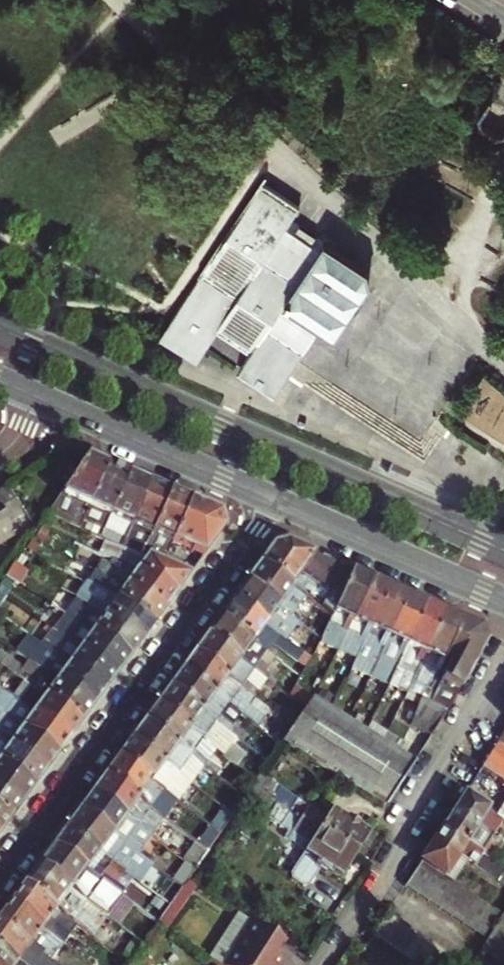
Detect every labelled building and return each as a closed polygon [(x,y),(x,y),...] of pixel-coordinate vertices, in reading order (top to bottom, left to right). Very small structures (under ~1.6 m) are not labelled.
[(493,102),(486,126),(503,131),(503,105),(493,102)] [(367,266),(290,217),(299,203),(260,178),(200,273),(201,274),(164,332),(203,357),(221,329),(252,350),(239,370),(277,395),(323,324),(337,333),(372,279),(367,266)] [(78,530),(91,500),(107,466),(85,456),(46,515),(78,530)] [(98,539),(109,516),(127,475),(107,466),(91,500),(78,530),(87,534),(98,539)] [(119,548),(129,525),(147,484),(127,475),(109,516),(98,539),(111,545),(117,547),(119,548)] [(139,557),(150,534),(168,493),(147,484),(129,525),(119,548),(127,552),(139,557)] [(6,524),(21,514),(6,488),(0,491),(0,545),(13,536),(6,524)] [(139,557),(159,566),(170,543),(188,501),(168,493),(150,534),(139,557)] [(202,557),(222,530),(218,515),(188,501),(170,543),(202,557)] [(84,542),(113,555),(117,547),(111,545),(98,539),(87,534),(84,542)] [(302,597),(329,617),(349,573),(284,544),(269,548),(257,564),(302,597)] [(111,559),(120,564),(127,552),(119,548),(117,547),(113,555),(111,559)] [(14,564),(32,574),(40,562),(21,552),(14,564)] [(187,578),(159,566),(139,557),(127,552),(120,564),(122,565),(134,573),(175,594),(187,578)] [(81,566),(94,573),(99,563),(86,556),(81,566)] [(108,565),(117,572),(122,565),(120,564),(111,559),(108,565)] [(288,617),(302,597),(257,564),(243,583),(288,617)] [(163,611),(175,594),(134,573),(122,565),(117,572),(108,565),(103,572),(112,578),(125,586),(163,611)] [(99,577),(108,583),(112,578),(103,572),(100,577),(99,577)] [(329,638),(339,643),(367,581),(349,573),(329,617),(324,629),(331,633),(329,638)] [(102,591),(115,600),(125,586),(112,578),(108,583),(105,587),(102,591)] [(331,661),(350,670),(386,589),(367,581),(339,643),(337,649),(331,661)] [(102,591),(105,587),(97,582),(93,587),(102,591)] [(295,622),(288,617),(243,583),(231,601),(283,639),(295,622)] [(152,626),(163,611),(125,586),(115,600),(122,605),(152,626)] [(95,611),(103,617),(115,600),(102,591),(93,587),(81,602),(87,605),(95,611)] [(368,679),(376,660),(404,597),(386,589),(350,670),(368,679)] [(394,668),(397,663),(422,605),(404,597),(376,660),(383,663),(394,668)] [(128,659),(140,643),(103,617),(95,611),(87,605),(81,602),(75,599),(64,615),(65,615),(69,618),(74,621),(128,659)] [(140,643),(152,626),(122,605),(115,600),(103,617),(140,643)] [(270,656),(283,639),(231,601),(218,618),(270,656)] [(43,615),(57,625),(65,615),(64,615),(50,605),(43,615)] [(402,671),(412,676),(440,613),(422,605),(397,663),(404,666),(402,671)] [(429,689),(443,656),(459,621),(440,613),(412,676),(411,681),(425,687),(429,689)] [(270,656),(218,618),(205,636),(257,674),(270,656)] [(116,676),(128,659),(74,621),(70,627),(77,632),(69,642),(70,643),(79,649),(116,676)] [(430,737),(444,715),(484,644),(478,630),(459,621),(443,656),(448,659),(433,691),(427,704),(419,700),(409,725),(430,737)] [(62,637),(69,642),(77,632),(70,627),(62,637)] [(92,709),(104,692),(67,666),(58,659),(45,650),(26,636),(14,651),(27,661),(45,674),(92,709)] [(265,680),(257,674),(205,636),(193,653),(239,688),(252,697),(265,680)] [(58,659),(67,666),(79,649),(70,643),(62,654),(58,659)] [(318,655),(331,661),(337,649),(323,643),(318,655)] [(58,659),(62,654),(49,644),(45,650),(58,659)] [(104,692),(116,676),(79,649),(67,666),(104,692)] [(226,705),(239,688),(193,653),(180,671),(226,705)] [(429,689),(433,691),(448,659),(443,656),(429,689)] [(92,709),(45,674),(38,683),(21,670),(22,669),(6,657),(0,665),(0,666),(80,725),(92,709)] [(38,683),(45,674),(27,661),(22,669),(21,670),(38,683)] [(375,680),(387,685),(392,673),(394,668),(383,663),(375,680)] [(411,681),(412,676),(402,671),(404,666),(397,663),(394,668),(392,673),(398,675),(411,681)] [(80,725),(0,666),(0,676),(18,689),(26,694),(19,705),(35,716),(69,741),(80,725)] [(231,726),(239,715),(226,705),(180,671),(167,688),(214,722),(218,717),(231,726)] [(392,688),(405,694),(411,681),(398,675),(392,688)] [(234,738),(214,722),(167,688),(154,706),(214,749),(222,755),(234,738)] [(11,699),(19,705),(26,694),(18,689),(11,699)] [(69,741),(35,716),(19,705),(11,699),(0,690),(0,716),(57,757),(69,741)] [(384,808),(413,764),(398,756),(380,745),(365,735),(348,725),(330,714),(310,701),(304,709),(296,721),(292,727),(281,743),(384,808)] [(206,761),(214,749),(154,706),(142,723),(188,757),(193,751),(206,761)] [(292,727),(296,721),(282,711),(277,716),(292,727)] [(57,757),(0,716),(0,741),(45,773),(57,757)] [(201,767),(188,757),(142,723),(129,740),(175,774),(188,784),(201,767)] [(496,745),(503,750),(503,732),(496,745)] [(398,756),(402,745),(386,735),(380,745),(398,756)] [(167,785),(175,774),(129,740),(117,758),(176,802),(181,795),(167,785)] [(45,773),(0,741),(0,766),(33,789),(45,773)] [(496,745),(481,767),(503,782),(503,750),(496,745)] [(180,815),(185,809),(176,802),(117,758),(103,776),(162,819),(170,808),(177,813),(180,815)] [(33,789),(0,766),(0,790),(21,806),(33,789)] [(181,795),(188,784),(175,774),(167,785),(181,795)] [(148,836),(162,819),(103,776),(90,794),(135,827),(148,836)] [(353,857),(366,835),(357,829),(360,825),(347,817),(344,821),(331,813),(326,821),(305,808),(258,777),(256,780),(249,789),(353,857)] [(339,878),(353,857),(249,789),(243,798),(240,802),(291,836),(288,840),(303,850),(287,875),(302,885),(314,868),(327,876),(330,872),(339,878)] [(21,806),(0,790),(0,814),(10,821),(21,806)] [(128,837),(135,827),(90,794),(78,811),(123,844),(136,854),(141,847),(128,837)] [(495,848),(487,842),(500,822),(462,797),(441,830),(487,860),(495,848)] [(205,823),(219,834),(231,816),(217,806),(205,823)] [(169,824),(177,813),(170,808),(162,819),(169,824)] [(116,855),(123,844),(78,811),(65,829),(124,872),(139,883),(144,876),(129,864),(116,855)] [(10,821),(0,814),(0,835),(10,821)] [(149,837),(148,836),(135,827),(128,837),(141,847),(144,844),(149,837)] [(115,884),(124,872),(65,829),(52,846),(101,882),(118,894),(120,896),(124,890),(115,884)] [(503,871),(487,860),(441,830),(420,863),(443,877),(457,856),(467,862),(497,881),(503,871)] [(116,855),(129,864),(136,854),(123,844),(116,855)] [(187,880),(189,877),(144,844),(141,847),(136,854),(182,887),(187,880)] [(94,891),(101,882),(52,846),(37,867),(86,902),(100,913),(106,917),(111,909),(111,903),(94,891)] [(186,864),(194,870),(207,851),(199,846),(186,864)] [(443,877),(453,884),(467,862),(457,856),(443,877)] [(500,914),(453,884),(443,877),(420,863),(405,886),(451,916),(485,938),(500,914)] [(80,910),(86,902),(37,867),(22,887),(61,915),(75,926),(100,944),(107,935),(92,924),(94,921),(80,910)] [(169,924),(196,887),(188,881),(161,918),(169,924)] [(111,903),(118,894),(101,882),(94,891),(111,903)] [(69,934),(54,924),(61,915),(22,887),(9,905),(62,943),(69,934)] [(148,917),(157,923),(170,905),(161,899),(148,917)] [(94,921),(100,913),(86,902),(80,910),(94,921)] [(62,943),(9,905),(0,918),(0,924),(54,963),(66,946),(62,943)] [(501,915),(480,949),(501,963),(503,958),(503,911),(501,915)] [(433,944),(387,914),(372,937),(413,964),(415,964),(464,964),(433,944)] [(69,934),(75,926),(61,915),(54,924),(69,934)] [(247,920),(228,949),(231,951),(222,964),(279,964),(281,962),(273,956),(281,943),(252,923),(247,920)] [(54,963),(0,924),(0,952),(18,964),(52,964),(54,963)] [(139,950),(143,944),(134,937),(119,958),(128,964),(129,964),(139,950)] [(155,960),(139,950),(129,964),(151,964),(155,960)] [(0,952),(0,964),(18,964),(0,952)]
